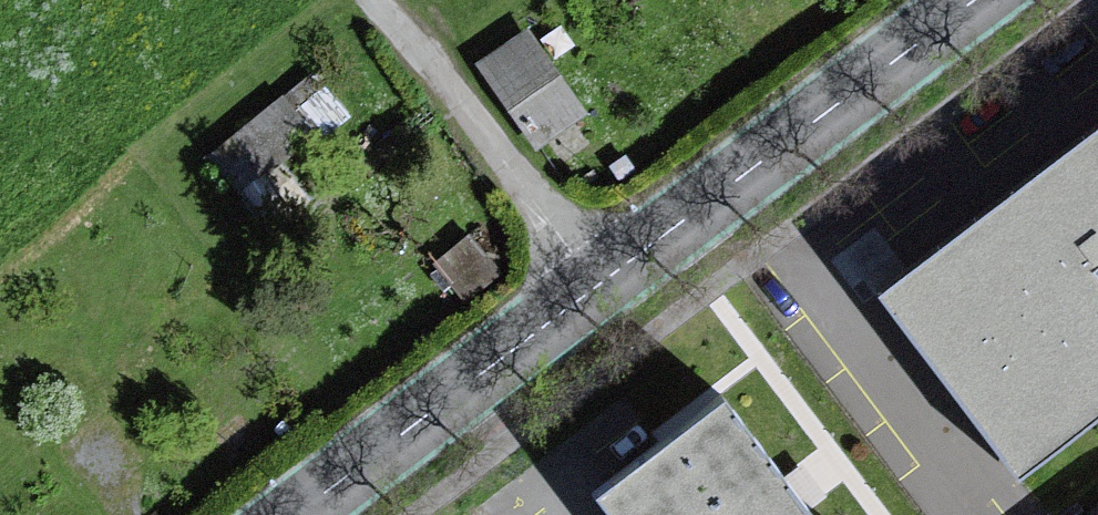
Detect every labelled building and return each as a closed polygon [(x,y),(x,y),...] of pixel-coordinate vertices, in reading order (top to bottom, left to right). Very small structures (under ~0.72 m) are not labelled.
[(527,31),(480,64),(536,144),(583,111),(527,31)] [(315,78),(215,160),(250,203),(350,121),(315,78)] [(890,302),(1015,469),(1097,408),(1097,145),(890,302)] [(635,173),(625,157),(611,166),(622,182),(635,173)] [(497,276),(469,239),(438,263),(466,300),(497,276)] [(571,444),(623,514),(815,514),(698,353),(571,444)]
